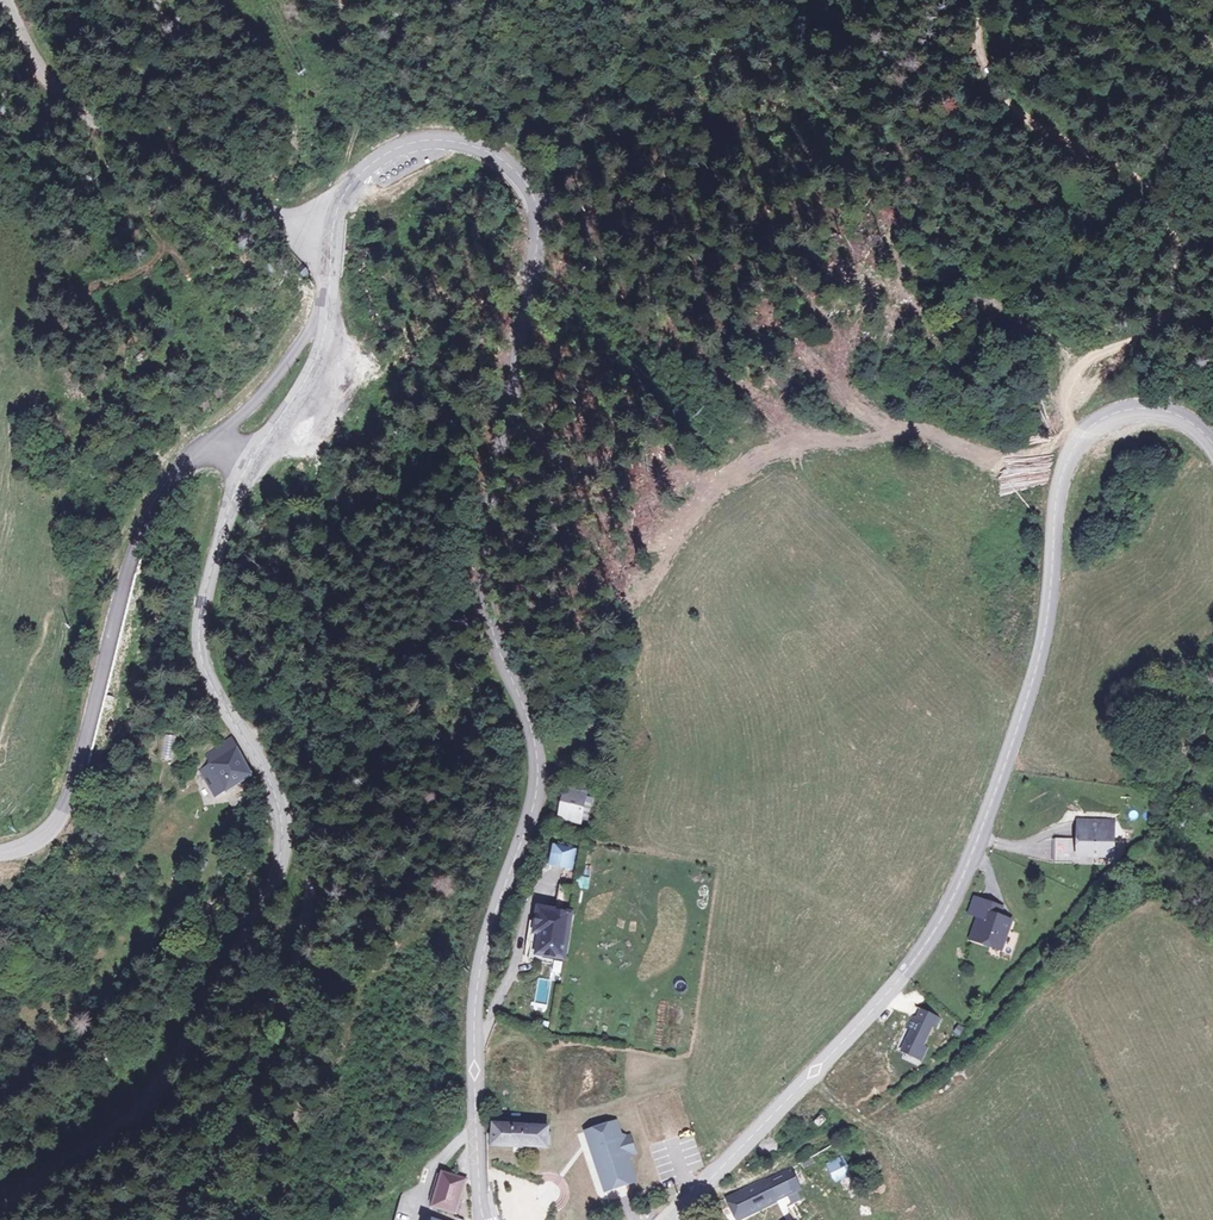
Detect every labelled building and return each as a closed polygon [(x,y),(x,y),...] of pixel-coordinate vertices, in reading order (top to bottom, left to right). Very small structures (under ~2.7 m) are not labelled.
[(590,456),(603,465),(613,451),(600,442),(590,456)] [(159,735),(163,760),(174,758),(170,733),(159,735)] [(225,744),(214,753),(220,761),(231,753),(225,744)] [(205,759),(211,769),(198,777),(211,794),(223,786),(227,792),(247,777),(231,753),(220,761),(214,753),(205,759)] [(216,801),(227,792),(223,786),(211,794),(216,801)] [(581,794),(562,790),(557,818),(576,822),(581,794)] [(1067,821),(1067,830),(1062,830),(1062,834),(1037,835),(1038,858),(1062,859),(1062,855),(1095,855),(1094,820),(1067,821)] [(573,850),(551,846),(548,863),(569,868),(573,850)] [(577,876),(576,887),(587,889),(589,877),(577,876)] [(982,915),(986,905),(969,900),(962,913),(971,917),(972,912),(982,915)] [(564,910),(534,904),(530,917),(526,916),(515,957),(553,964),(564,910)] [(962,913),(960,916),(955,937),(984,947),(993,919),(982,915),(972,912),(971,917),(962,913)] [(534,1004),(547,1006),(552,980),(538,977),(534,1004)] [(897,1049),(917,1059),(938,1016),(918,1007),(897,1049)] [(616,1118),(586,1130),(608,1184),(637,1173),(629,1151),(635,1143),(630,1129),(621,1129),(616,1118)] [(491,1149),(544,1149),(544,1128),(491,1129),(491,1149)] [(827,1165),(836,1182),(851,1175),(843,1158),(827,1165)] [(436,1206),(457,1211),(467,1172),(465,1172),(447,1167),(436,1206)] [(739,1216),(790,1193),(786,1183),(776,1188),(770,1176),(730,1195),(739,1216)] [(790,1193),(794,1201),(807,1196),(803,1187),(790,1193)]
